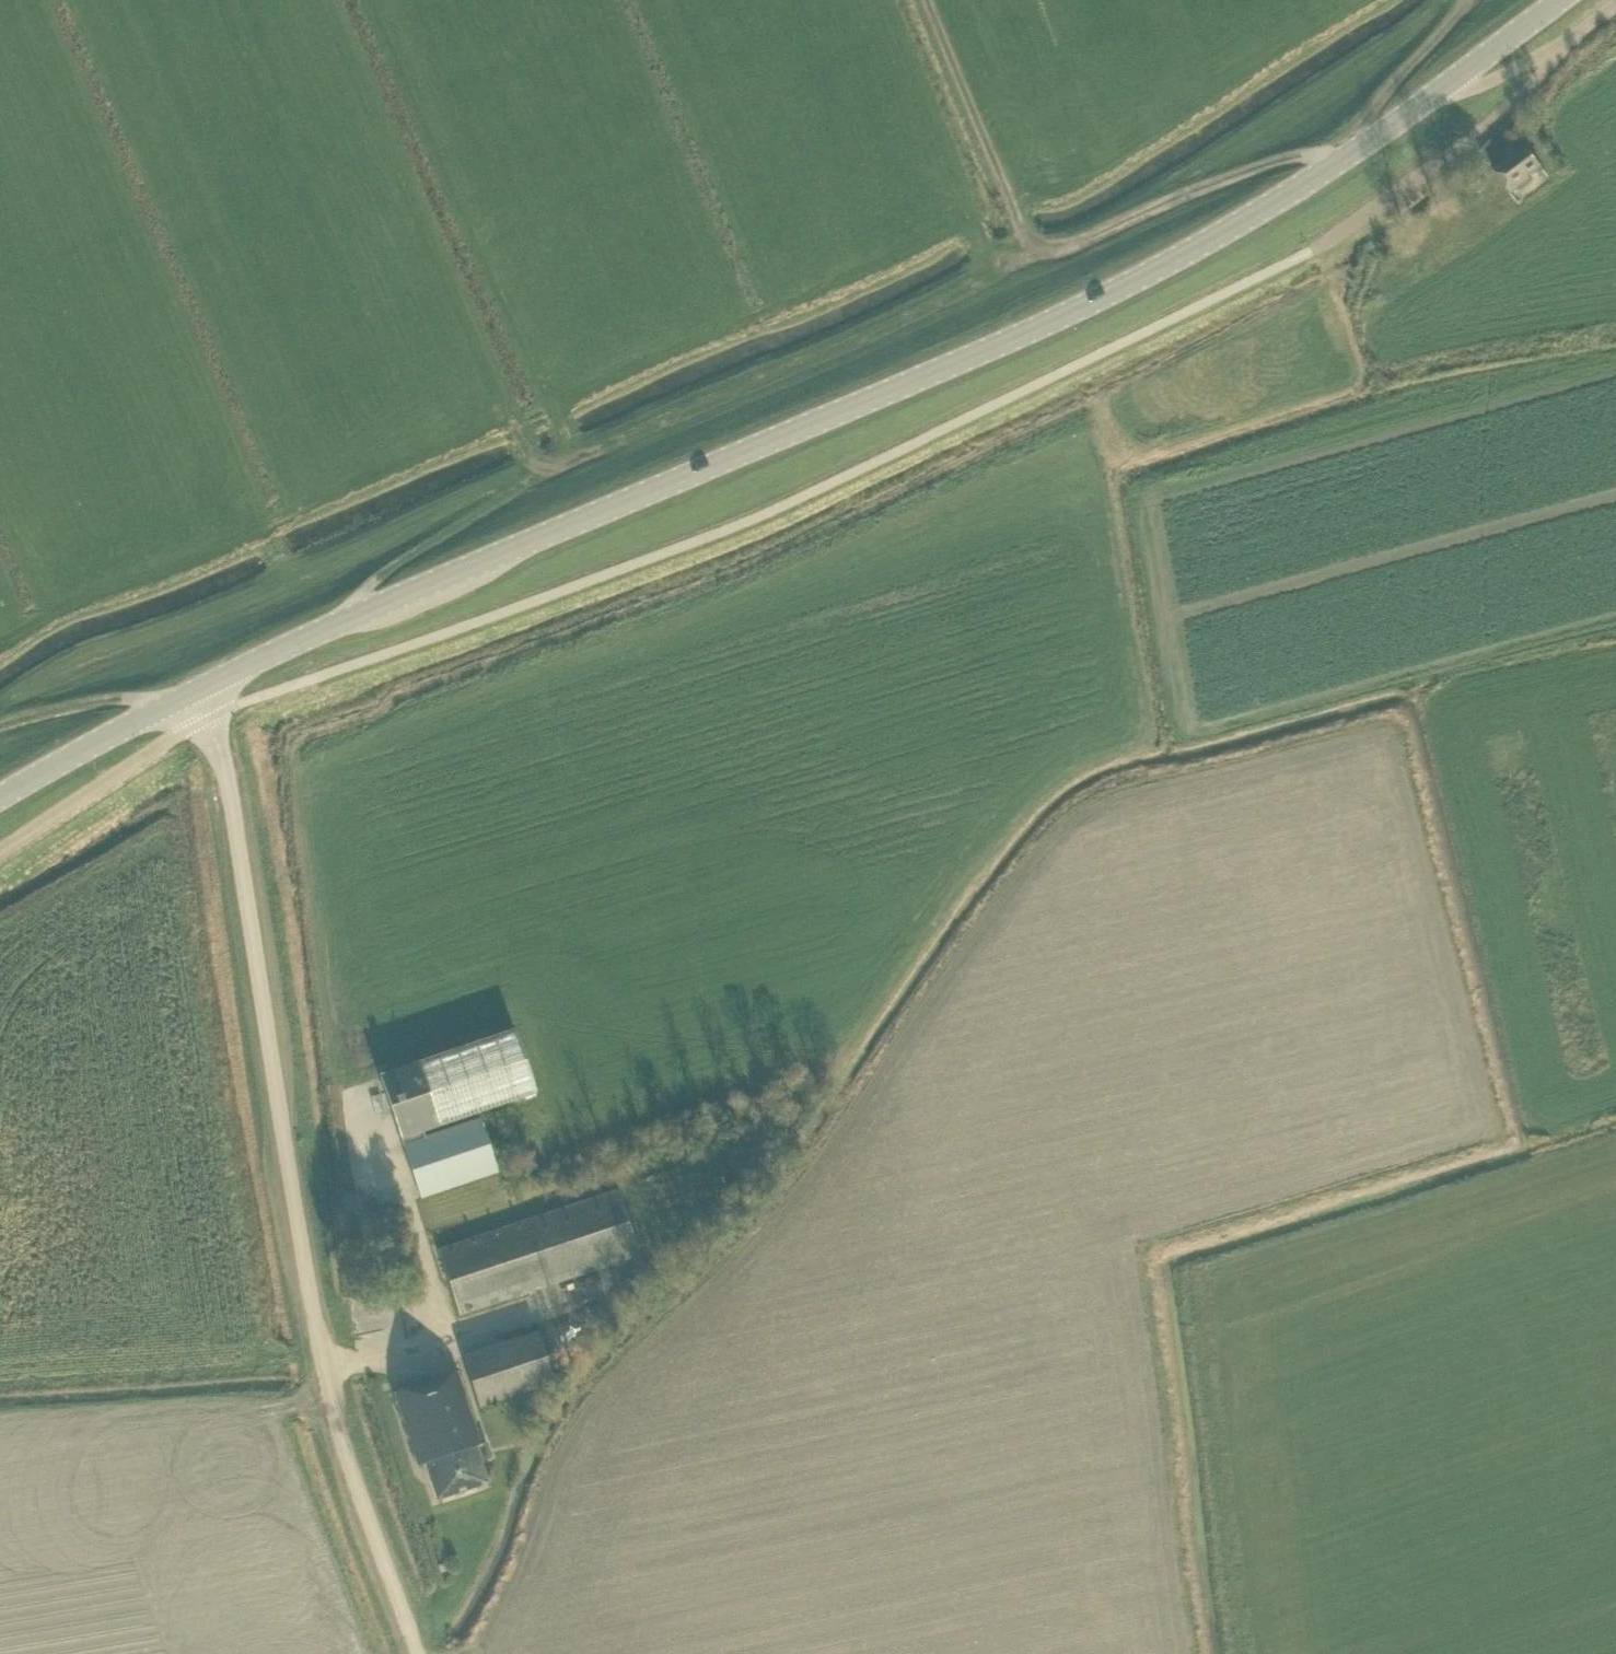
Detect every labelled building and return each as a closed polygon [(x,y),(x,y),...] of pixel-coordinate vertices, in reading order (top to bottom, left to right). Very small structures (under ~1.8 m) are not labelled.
[(1528,176),(1541,166),(1528,148),(1511,161),(1509,158),(1493,170),(1511,194),(1530,179),(1528,176)] [(1464,183),(1472,193),(1483,184),(1475,174),(1464,183)] [(425,1138),(423,1131),(536,1094),(515,1031),(379,1076),(403,1146),(425,1138)] [(420,1198),(497,1173),(480,1120),(425,1138),(403,1146),(420,1198)] [(617,1190),(535,1217),(437,1250),(459,1315),(639,1255),(617,1190)] [(462,1357),(478,1408),(553,1383),(537,1332),(462,1357)] [(563,1345),(559,1333),(546,1337),(549,1349),(563,1345)] [(480,1461),(491,1458),(485,1443),(480,1445),(456,1371),(394,1394),(418,1466),(424,1464),(436,1500),(487,1484),(480,1461)]
